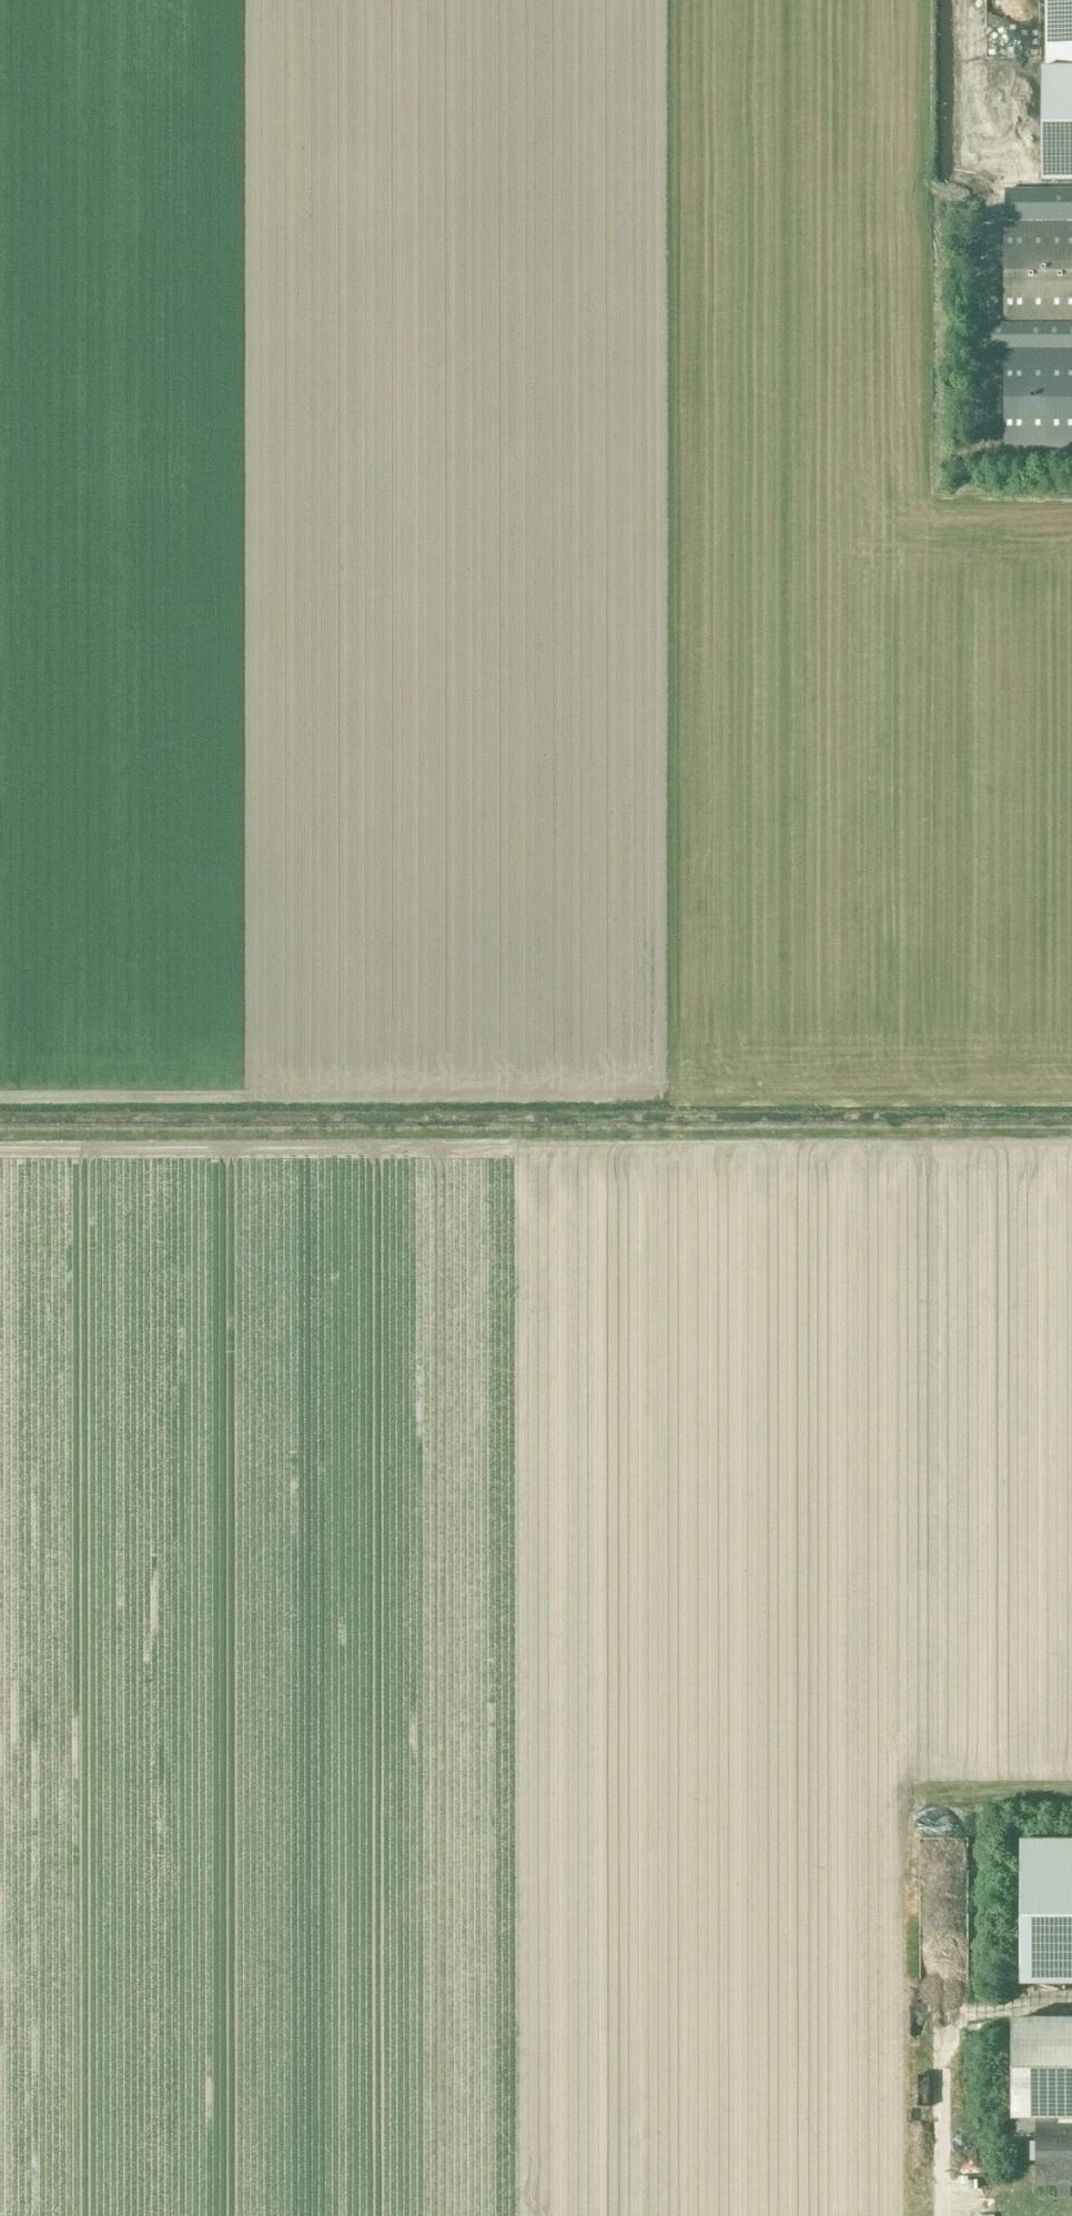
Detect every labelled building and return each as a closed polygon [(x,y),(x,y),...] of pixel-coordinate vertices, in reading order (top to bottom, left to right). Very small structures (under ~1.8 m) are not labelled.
[(1042,68),(1071,68),(1071,0),(1042,0),(1042,68)] [(1042,68),(1042,181),(1071,181),(1071,68),(1042,68)] [(1071,323),(1071,223),(1004,223),(1004,323),(1071,323)] [(1071,450),(1071,350),(1004,350),(1005,450),(1071,450)] [(1018,1844),(1018,1983),(1071,1983),(1071,1844),(1018,1844)] [(1015,2019),(1015,2131),(1035,2131),(1035,2117),(1071,2118),(1071,2019),(1015,2019)] [(1035,2117),(1035,2131),(1034,2187),(1056,2187),(1056,2200),(1069,2200),(1069,2187),(1071,2187),(1071,2118),(1035,2117)]
